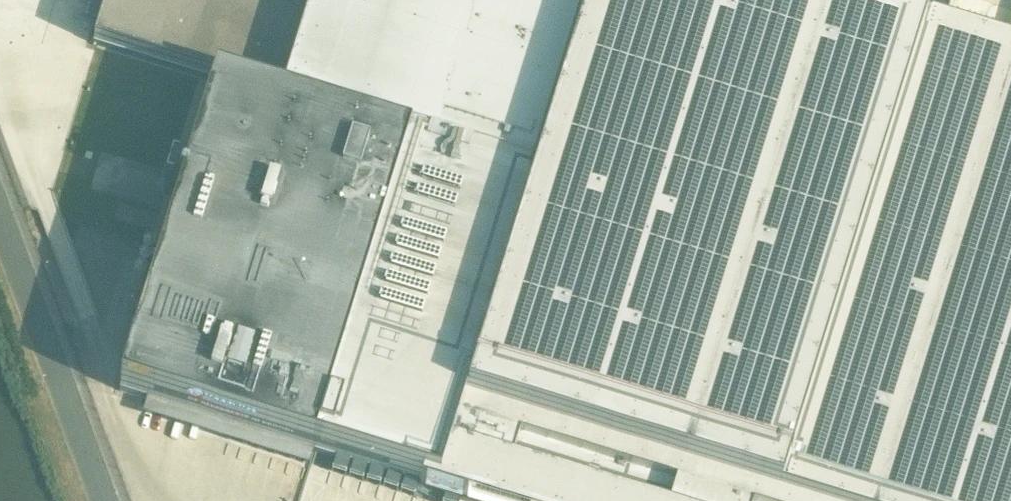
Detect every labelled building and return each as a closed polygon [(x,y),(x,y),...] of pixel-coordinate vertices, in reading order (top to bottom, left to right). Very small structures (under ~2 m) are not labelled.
[(94,44),(215,82),(119,392),(472,500),(1010,500),(1010,61),(941,39),(953,0),(107,0),(94,44)]
